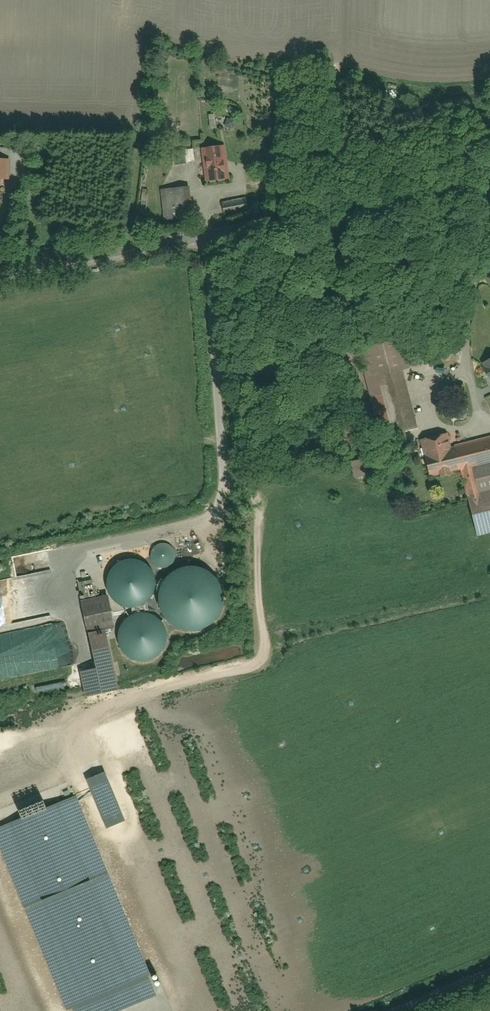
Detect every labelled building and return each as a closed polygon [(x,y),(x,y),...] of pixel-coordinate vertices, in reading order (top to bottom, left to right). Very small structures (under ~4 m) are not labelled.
[(204,149),(208,181),(227,178),(223,147),(204,149)] [(8,182),(8,159),(0,159),(0,182),(8,182)] [(164,189),(166,220),(190,218),(189,188),(164,189)] [(245,200),(224,202),(226,216),(246,214),(245,200)] [(400,340),(358,350),(365,381),(407,371),(400,340)] [(480,363),(482,368),(478,370),(484,381),(488,379),(489,382),(489,358),(480,363)] [(385,380),(397,436),(418,431),(407,376),(385,380)] [(473,535),(489,531),(489,485),(479,488),(473,466),(489,462),(489,438),(449,448),(446,439),(419,446),(427,476),(455,469),(473,535)] [(366,459),(349,463),(352,475),(369,471),(366,459)] [(157,994),(77,797),(48,809),(44,799),(18,810),(22,819),(0,828),(0,849),(66,1010),(73,1007),(75,1010),(115,1010),(157,994)]
